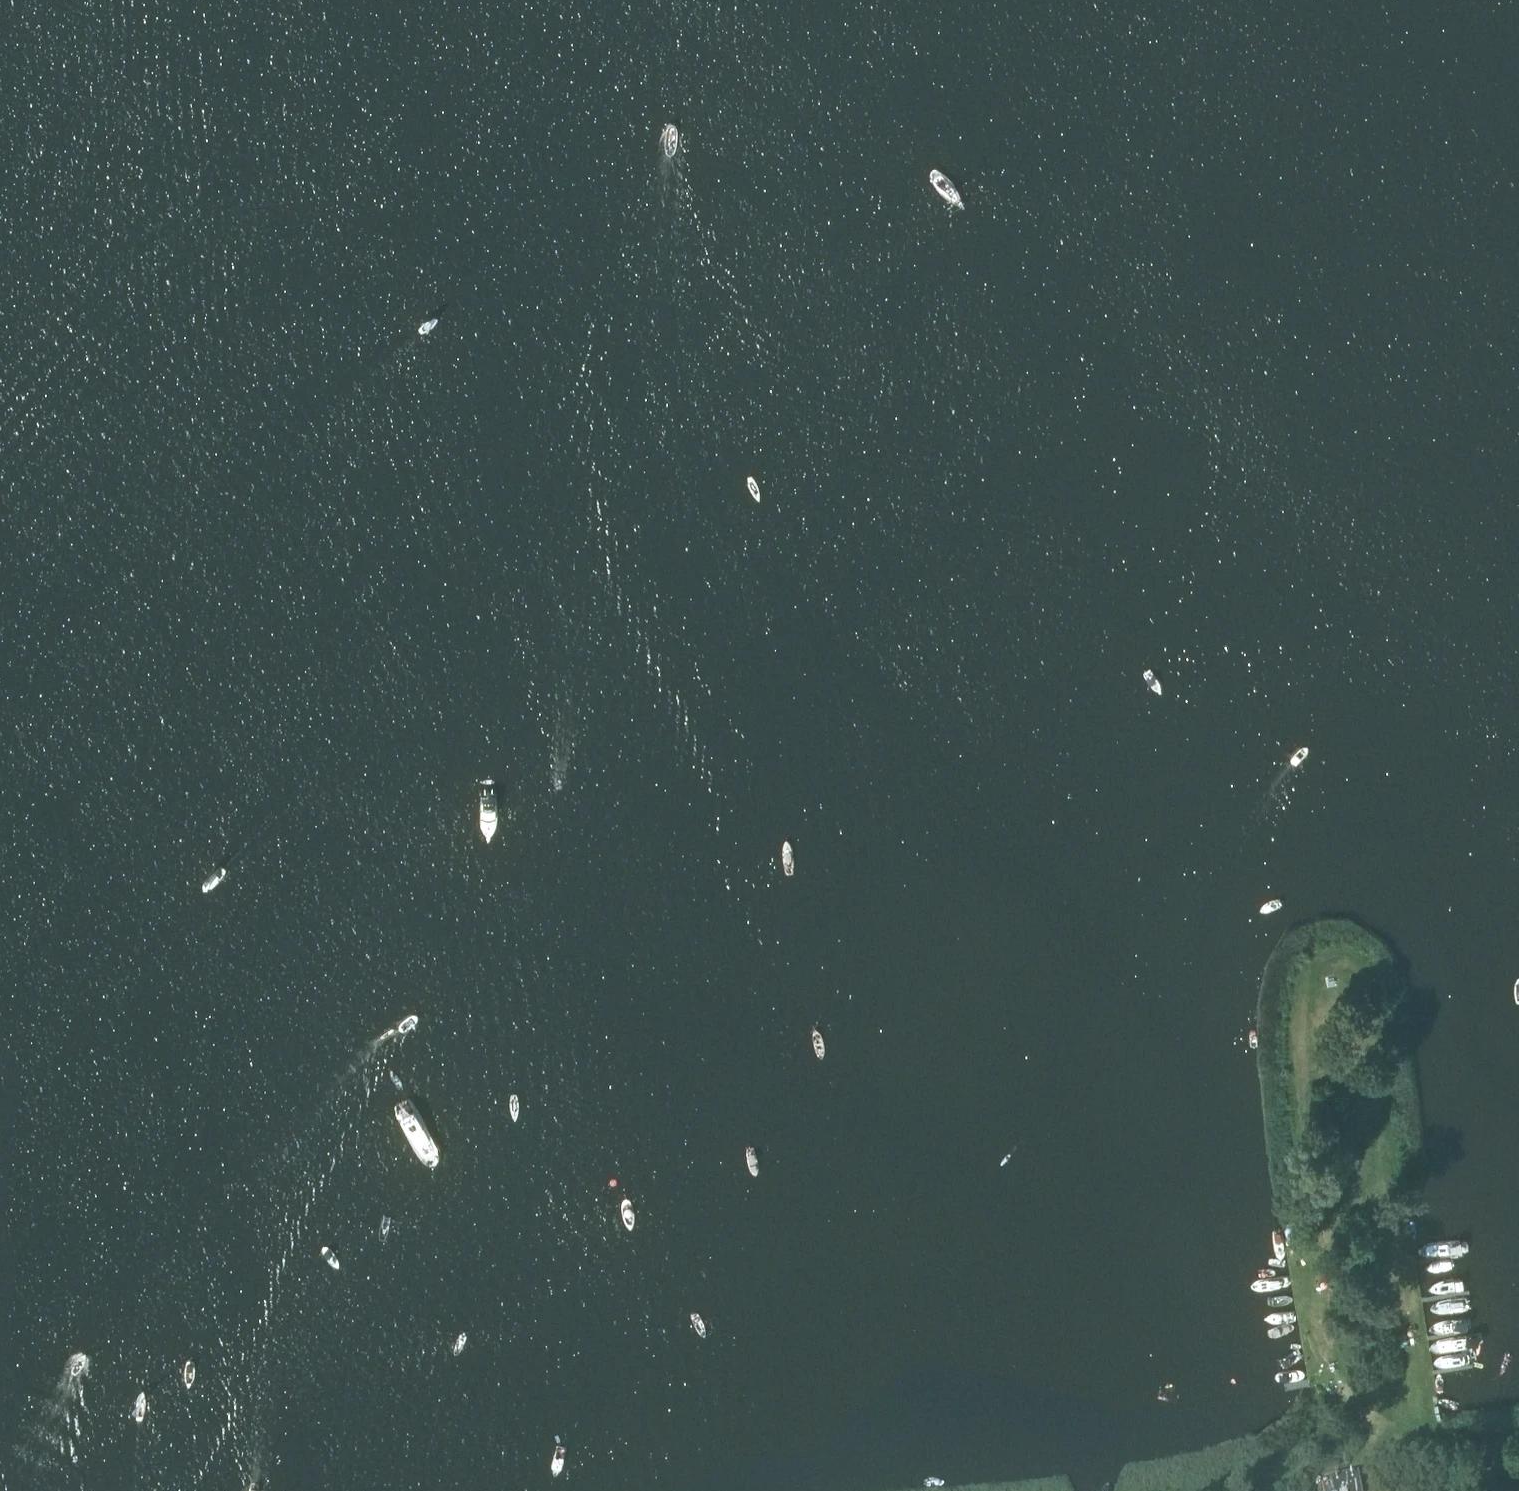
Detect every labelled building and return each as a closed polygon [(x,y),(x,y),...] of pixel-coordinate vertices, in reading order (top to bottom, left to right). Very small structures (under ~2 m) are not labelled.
[(1360,1474),(1333,1479),(1335,1490),(1364,1490),(1360,1474)] [(1321,1482),(1323,1490),(1332,1490),(1330,1480),(1321,1482)]
